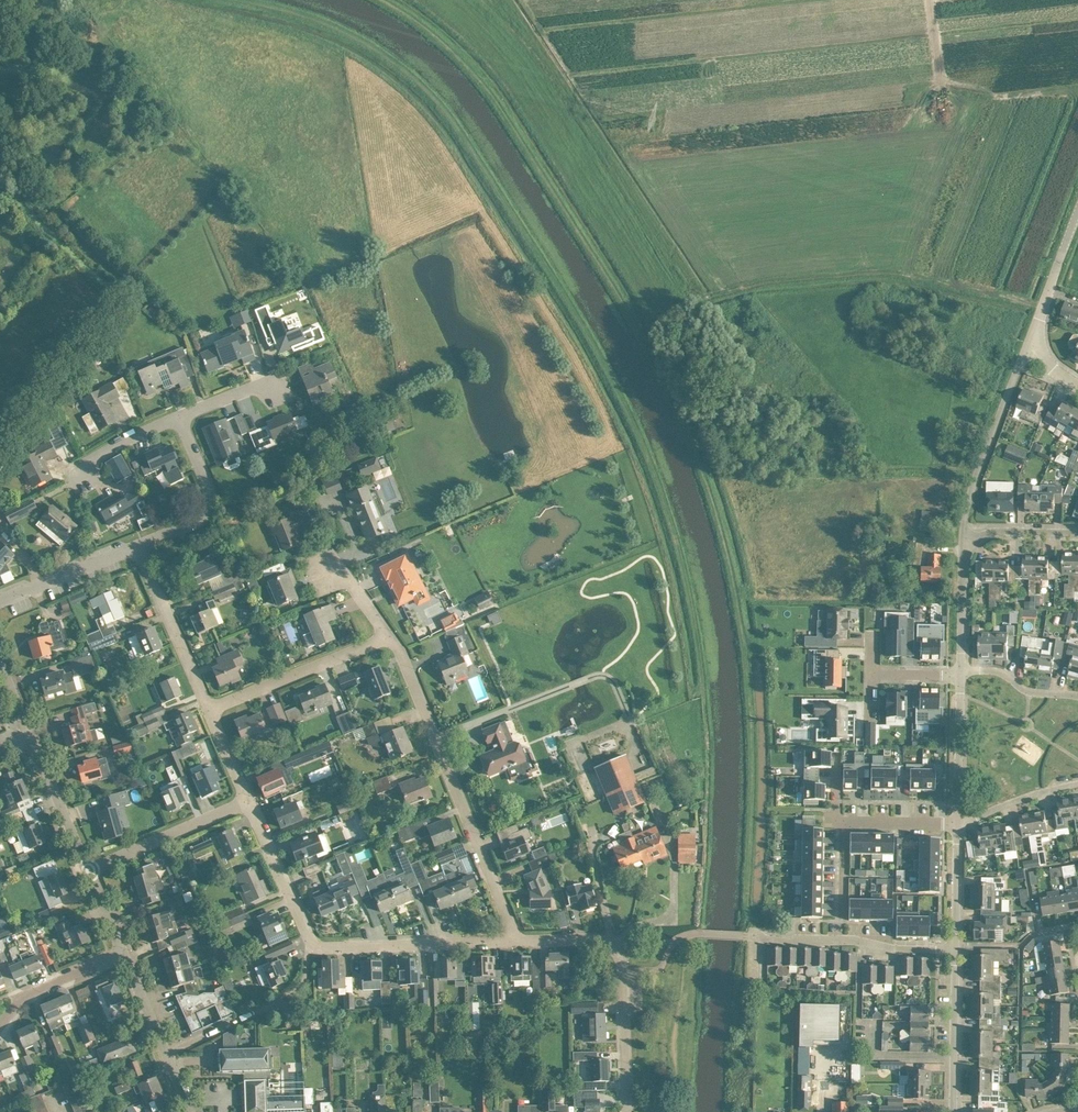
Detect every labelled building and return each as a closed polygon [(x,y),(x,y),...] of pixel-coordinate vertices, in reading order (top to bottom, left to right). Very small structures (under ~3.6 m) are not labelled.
[(1072,321),(1077,323),(1077,306),(1066,303),(1061,318),(1072,321)] [(152,306),(148,311),(156,317),(160,312),(152,306)] [(266,306),(255,311),(267,340),(266,340),(268,345),(269,344),(270,347),(275,344),(275,345),(276,345),(276,344),(280,342),(280,343),(282,346),(281,347),(282,347),(291,343),(293,347),(291,348),(292,349),(292,348),(294,352),(324,339),(322,333),(319,327),(311,331),(302,334),(302,332),(301,332),(299,326),(294,328),(293,326),(288,328),(285,320),(279,322),(273,324),(266,306)] [(247,310),(236,315),(240,325),(251,321),(247,310)] [(202,354),(204,362),(208,372),(225,365),(225,363),(242,357),(245,363),(255,359),(248,342),(249,342),(247,337),(246,338),(244,332),(234,335),(236,341),(202,354)] [(1074,336),(1070,343),(1070,347),(1076,350),(1071,357),(1077,361),(1077,336),(1074,336)] [(182,367),(178,357),(156,367),(155,363),(137,370),(146,390),(152,387),(162,383),(161,379),(169,376),(172,384),(178,382),(181,389),(190,385),(185,375),(182,367)] [(330,364),(319,368),(309,372),(312,380),(306,383),(314,405),(322,402),(321,399),(332,395),(326,380),(335,376),(330,364)] [(91,415),(84,419),(89,429),(97,424),(100,430),(116,421),(106,403),(118,396),(112,384),(83,400),(91,415)] [(1024,389),(1017,407),(1023,410),(1020,417),(1040,425),(1047,406),(1041,403),(1044,395),(1037,392),(1036,394),(1024,389)] [(63,399),(67,403),(74,395),(69,391),(63,399)] [(1053,407),(1047,416),(1044,421),(1057,429),(1061,422),(1067,426),(1077,409),(1068,405),(1067,407),(1063,404),(1059,411),(1053,407)] [(1067,426),(1074,429),(1070,436),(1077,441),(1077,410),(1077,409),(1067,426)] [(249,432),(244,419),(242,414),(234,417),(242,435),(243,434),(249,432)] [(292,419),(290,414),(267,424),(268,425),(257,429),(251,416),(244,419),(249,432),(253,443),(272,435),(274,440),(303,428),(298,417),(292,419)] [(222,463),(223,463),(225,469),(230,471),(239,468),(241,462),(238,456),(240,456),(229,431),(225,420),(204,429),(211,446),(214,444),(222,463)] [(384,433),(394,429),(391,421),(381,425),(384,433)] [(33,487),(40,483),(50,478),(42,462),(56,456),(49,442),(26,454),(28,457),(21,461),(33,487)] [(1031,450),(1039,453),(1041,447),(1033,444),(1031,450)] [(1009,445),(1005,455),(1023,462),(1027,453),(1009,445)] [(138,460),(132,463),(135,470),(142,467),(145,475),(155,471),(162,467),(170,485),(183,479),(174,459),(177,458),(171,446),(158,452),(157,450),(137,459),(138,460)] [(1067,466),(1075,469),(1077,460),(1077,451),(1074,450),(1067,466)] [(358,465),(363,477),(382,469),(377,457),(358,465)] [(123,482),(133,478),(125,459),(110,465),(116,479),(115,480),(118,485),(123,483),(123,482)] [(278,477),(272,480),(274,486),(281,483),(278,477)] [(319,486),(323,500),(342,494),(339,481),(319,486)] [(987,487),(987,498),(990,498),(989,509),(1006,510),(1006,512),(1013,512),(1014,501),(1014,492),(1014,482),(987,482),(987,487)] [(1019,486),(1019,491),(1019,502),(1026,502),(1026,510),(1031,510),(1031,512),(1040,512),(1041,486),(1019,486)] [(1041,486),(1040,512),(1050,513),(1050,510),(1055,510),(1055,503),(1062,503),(1063,487),(1041,486)] [(368,488),(357,492),(347,496),(354,512),(356,511),(367,539),(378,534),(378,535),(384,533),(387,532),(382,520),(380,520),(368,488)] [(109,525),(138,508),(130,494),(124,498),(121,492),(110,499),(110,498),(97,505),(100,509),(99,510),(100,511),(101,511),(109,525)] [(32,500),(4,514),(9,523),(29,513),(37,509),(32,500)] [(278,534),(280,540),(284,550),(301,543),(296,531),(304,528),(305,529),(314,525),(306,506),(289,513),(291,518),(271,527),(274,535),(278,534)] [(53,507),(46,516),(42,520),(50,527),(45,534),(59,546),(76,527),(53,507)] [(147,507),(141,509),(145,518),(150,516),(147,507)] [(151,520),(139,524),(141,531),(153,526),(151,520)] [(941,523),(933,521),(932,532),(940,533),(941,523)] [(0,575),(1,576),(11,571),(10,571),(7,563),(14,556),(0,543),(0,575)] [(417,607),(431,600),(407,550),(374,567),(384,586),(386,585),(397,608),(413,600),(417,607)] [(1055,568),(1055,572),(1055,578),(1059,578),(1059,574),(1062,574),(1062,575),(1069,575),(1069,584),(1065,584),(1065,598),(1075,598),(1075,592),(1076,553),(1063,552),(1062,568),(1055,568)] [(198,585),(208,581),(222,575),(226,585),(240,580),(245,578),(240,567),(231,571),(230,569),(228,568),(227,566),(225,565),(223,564),(221,564),(219,565),(217,565),(213,555),(204,559),(205,561),(190,567),(198,585)] [(928,568),(921,568),(921,582),(939,582),(940,556),(928,555),(928,568)] [(1023,556),(1023,567),(1023,579),(1029,579),(1029,596),(1035,596),(1036,557),(1023,556)] [(1036,557),(1035,596),(1041,596),(1042,579),(1048,579),(1049,579),(1049,578),(1055,578),(1055,572),(1048,572),(1049,557),(1036,557)] [(976,588),(976,582),(990,583),(989,607),(995,607),(995,600),(996,561),(983,560),(983,572),(977,572),(977,570),(976,570),(976,588)] [(996,561),(995,600),(1001,600),(1002,583),(1009,583),(1009,561),(996,561)] [(273,567),(263,571),(265,578),(266,579),(268,586),(266,587),(274,605),(277,603),(278,606),(286,602),(297,598),(293,590),(290,583),(295,581),(290,569),(286,571),(280,573),(276,575),(276,574),(273,567)] [(215,600),(218,598),(220,603),(238,596),(237,591),(244,588),(240,580),(226,585),(211,592),(215,600)] [(86,599),(83,591),(68,597),(71,605),(86,599)] [(90,600),(94,609),(99,606),(104,617),(96,621),(99,628),(124,616),(117,599),(115,600),(111,591),(90,600)] [(487,593),(476,599),(481,608),(492,603),(487,593)] [(61,602),(64,610),(70,608),(68,600),(61,602)] [(198,634),(208,629),(218,625),(211,610),(216,608),(213,600),(200,606),(203,613),(191,618),(198,634)] [(312,632),(304,636),(309,648),(317,645),(318,646),(334,640),(327,622),(335,618),(330,606),(320,610),(305,616),(312,632)] [(1023,610),(1022,618),(1037,619),(1037,610),(1023,610)] [(805,637),(805,646),(836,647),(836,638),(845,638),(845,629),(847,629),(847,621),(845,621),(846,611),(828,611),(828,621),(818,621),(817,637),(805,637)] [(1066,611),(1064,619),(1071,621),(1073,613),(1066,611)] [(444,631),(445,630),(446,632),(463,625),(461,619),(458,620),(454,612),(439,620),(444,631)] [(1010,612),(1010,624),(1018,624),(1020,612),(1010,612)] [(887,633),(887,656),(905,656),(905,649),(904,646),(907,644),(907,643),(914,643),(914,632),(911,630),(911,618),(893,618),(893,619),(896,619),(895,628),(887,633)] [(35,659),(46,656),(50,655),(48,648),(54,646),(53,645),(56,644),(56,645),(64,643),(61,631),(57,621),(51,623),(47,621),(41,623),(39,626),(41,632),(44,634),(48,633),(49,637),(30,642),(35,659)] [(917,625),(916,642),(920,642),(920,657),(920,660),(929,660),(929,625),(917,625)] [(929,625),(929,660),(940,660),(940,657),(940,643),(944,643),(944,641),(944,625),(929,625)] [(994,633),(993,658),(1007,658),(1007,659),(1008,660),(1008,636),(1015,636),(1015,626),(1008,626),(1007,633),(994,633)] [(446,632),(449,638),(458,635),(455,628),(446,632)] [(129,639),(132,647),(137,659),(152,653),(162,648),(153,629),(143,633),(129,639)] [(100,630),(85,637),(88,645),(104,638),(100,630)] [(994,633),(990,633),(979,633),(979,659),(979,658),(993,658),(994,633)] [(104,638),(88,645),(92,654),(102,649),(101,649),(119,641),(115,634),(104,638)] [(1021,647),(1022,647),(1022,644),(1028,645),(1024,673),(1025,673),(1025,669),(1038,671),(1042,650),(1035,649),(1036,638),(1023,636),(1021,647)] [(446,681),(456,677),(468,673),(461,657),(468,654),(461,637),(448,642),(453,654),(445,657),(446,660),(439,663),(446,681)] [(1042,650),(1038,671),(1051,673),(1051,677),(1052,677),(1054,658),(1061,659),(1063,648),(1064,642),(1050,640),(1043,639),(1042,650)] [(1068,649),(1066,660),(1072,661),(1067,680),(1068,676),(1077,679),(1077,645),(1070,643),(1068,649)] [(809,650),(809,651),(816,651),(815,674),(825,674),(825,687),(841,687),(841,679),(844,679),(845,679),(845,692),(846,692),(846,665),(846,667),(844,667),(841,667),(841,660),(839,660),(839,649),(838,649),(838,650),(828,650),(809,650)] [(223,657),(226,664),(214,669),(221,686),(239,678),(234,666),(243,663),(238,651),(223,657)] [(95,669),(91,656),(71,662),(73,669),(86,665),(88,671),(95,669)] [(364,674),(365,674),(354,679),(356,685),(367,680),(375,699),(390,693),(380,667),(364,674)] [(45,695),(56,692),(65,689),(66,693),(76,691),(73,678),(68,679),(67,675),(62,676),(61,672),(58,673),(47,676),(47,678),(46,678),(46,679),(41,681),(45,695)] [(352,674),(338,679),(342,690),(356,685),(354,679),(352,674)] [(153,684),(158,696),(162,704),(183,695),(175,678),(161,684),(160,681),(153,684)] [(300,698),(304,708),(306,711),(314,708),(315,710),(332,703),(324,685),(317,688),(318,690),(310,693),(308,694),(300,698)] [(915,707),(915,724),(929,724),(930,689),(919,689),(919,692),(919,707),(915,707)] [(930,689),(929,724),(942,725),(943,709),(943,707),(939,707),(939,693),(939,689),(930,689)] [(886,716),(886,722),(895,722),(895,718),(905,718),(905,717),(905,701),(906,701),(906,698),(905,698),(905,692),(895,692),(895,694),(889,694),(888,700),(886,700),(886,709),(888,710),(888,716),(886,716)] [(814,699),(814,713),(827,713),(827,720),(827,729),(816,729),(816,741),(839,741),(839,738),(846,738),(846,737),(854,737),(854,717),(846,717),(846,710),(839,710),(839,709),(836,709),(836,700),(814,699)] [(85,706),(87,714),(97,711),(95,703),(85,706)] [(267,709),(272,719),(274,726),(286,721),(279,704),(267,709)] [(285,710),(290,725),(304,720),(298,705),(285,710)] [(94,729),(89,731),(84,715),(86,714),(83,706),(71,710),(73,717),(72,718),(75,726),(63,730),(68,747),(86,741),(87,743),(98,740),(94,729)] [(143,715),(146,722),(157,718),(167,713),(163,706),(143,715)] [(336,717),(343,735),(357,730),(349,712),(336,717)] [(174,740),(177,748),(194,740),(191,733),(197,730),(189,713),(174,720),(164,725),(167,731),(177,727),(181,736),(174,740)] [(242,738),(252,734),(266,729),(264,725),(260,714),(248,719),(246,717),(235,721),(242,738)] [(157,718),(146,722),(137,726),(141,735),(161,727),(157,718)] [(514,742),(513,743),(505,722),(483,731),(488,745),(491,743),(494,751),(481,756),(485,765),(484,768),(484,769),(485,771),(486,772),(488,773),(489,775),(492,774),(497,774),(499,773),(503,770),(506,769),(510,780),(518,777),(519,780),(528,777),(526,774),(530,773),(523,755),(523,754),(519,744),(514,742)] [(375,723),(362,728),(368,742),(369,746),(384,749),(387,748),(392,760),(401,756),(412,752),(406,738),(407,737),(403,728),(393,732),(388,734),(387,732),(379,735),(375,723)] [(865,724),(865,747),(875,747),(875,724),(865,724)] [(267,779),(260,782),(266,796),(276,792),(280,790),(279,789),(285,786),(293,782),(289,774),(295,771),(293,768),(334,751),(333,749),(329,741),(283,760),(286,767),(278,771),(276,772),(266,776),(267,779)] [(113,747),(116,755),(133,751),(130,742),(113,747)] [(186,774),(176,751),(168,754),(179,778),(186,774)] [(804,767),(804,776),(818,776),(819,768),(831,768),(831,752),(810,752),(805,752),(805,756),(804,767)] [(843,770),(843,791),(856,791),(857,777),(864,777),(864,753),(854,753),(854,764),(843,764),(843,770)] [(596,769),(607,797),(619,792),(637,784),(625,756),(596,769)] [(83,782),(101,777),(101,780),(111,777),(106,759),(97,761),(97,760),(85,763),(85,765),(84,765),(84,766),(79,768),(83,782)] [(338,762),(334,763),(338,773),(343,772),(338,762)] [(871,769),(870,790),(883,790),(883,765),(884,764),(871,763),(871,769)] [(201,764),(190,769),(199,789),(198,789),(199,791),(200,791),(203,797),(218,791),(215,783),(219,781),(213,767),(204,771),(201,764)] [(904,771),(904,780),(910,780),(910,790),(922,791),(922,764),(906,764),(905,771),(904,771)] [(922,764),(922,791),(935,791),(935,780),(940,780),(942,780),(942,765),(940,764),(937,764),(922,764)] [(883,765),(883,790),(896,790),(896,780),(904,780),(904,771),(903,771),(903,765),(896,765),(883,765)] [(11,808),(0,813),(4,820),(9,818),(8,817),(20,812),(17,804),(30,798),(22,780),(17,782),(13,772),(4,776),(9,786),(11,791),(4,794),(9,807),(11,806),(11,808)] [(387,776),(372,782),(377,795),(392,789),(387,776)] [(804,784),(804,800),(804,805),(818,805),(818,800),(825,800),(825,785),(818,784),(818,776),(804,776),(804,784)] [(424,778),(414,782),(410,784),(409,781),(400,785),(407,803),(421,797),(423,800),(424,800),(432,796),(424,778)] [(171,784),(160,789),(166,802),(170,812),(183,806),(182,804),(188,802),(183,792),(183,791),(181,786),(178,781),(171,784)] [(637,784),(619,792),(626,809),(644,801),(637,784)] [(102,811),(98,812),(102,827),(105,826),(107,831),(104,832),(106,840),(123,835),(115,808),(130,804),(126,791),(99,798),(102,811)] [(619,792),(607,797),(615,814),(626,809),(619,792)] [(286,807),(275,811),(282,828),(302,820),(299,811),(304,808),(301,801),(294,804),(291,795),(283,799),(286,807)] [(1053,815),(1055,825),(1056,830),(1068,828),(1067,820),(1075,818),(1072,797),(1064,799),(1064,800),(1058,801),(1061,814),(1053,815)] [(357,808),(354,799),(337,806),(341,814),(357,808)] [(8,817),(9,818),(11,823),(26,817),(23,811),(20,812),(8,817)] [(1045,811),(1032,813),(1039,855),(1045,854),(1042,841),(1049,840),(1049,838),(1057,837),(1056,830),(1055,825),(1047,826),(1045,811)] [(1023,838),(1030,837),(1033,860),(1023,861),(1024,868),(1034,866),(1040,865),(1039,855),(1032,813),(1019,815),(1023,838)] [(319,823),(322,830),(340,822),(338,816),(319,823)] [(528,820),(531,827),(541,823),(538,816),(528,820)] [(414,824),(397,831),(402,844),(419,837),(420,839),(431,835),(435,845),(455,837),(453,830),(452,830),(447,820),(432,826),(429,818),(414,824)] [(802,835),(802,840),(823,840),(823,844),(829,844),(829,838),(823,838),(823,829),(815,829),(815,819),(802,819),(802,829),(802,835)] [(623,845),(614,849),(621,867),(642,859),(633,837),(627,823),(622,825),(625,832),(619,835),(623,845)] [(17,833),(20,841),(13,844),(17,854),(24,851),(25,853),(32,850),(31,848),(45,842),(38,824),(23,831),(17,833)] [(992,825),(995,846),(996,854),(1017,851),(1015,837),(1008,838),(1006,825),(1000,826),(1000,824),(992,825)] [(976,857),(986,856),(988,855),(987,847),(995,846),(992,825),(984,826),(984,828),(978,829),(980,842),(973,843),(976,857)] [(508,861),(518,857),(529,853),(524,842),(532,837),(528,827),(509,835),(512,841),(501,845),(508,861)] [(656,828),(633,837),(642,859),(644,864),(667,854),(656,828)] [(228,860),(235,857),(244,853),(240,844),(237,846),(231,830),(191,848),(196,859),(222,847),(228,860)] [(850,833),(850,854),(861,855),(861,834),(850,833)] [(303,839),(298,841),(299,842),(291,845),(297,861),(306,858),(316,854),(318,858),(332,852),(324,834),(317,836),(317,835),(308,838),(307,837),(303,839)] [(695,863),(695,844),(695,834),(678,834),(678,863),(695,863)] [(861,834),(861,855),(871,855),(872,834),(861,834)] [(872,855),(871,860),(882,860),(882,855),(883,834),(872,834),(871,855),(872,855)] [(882,855),(882,861),(893,862),(893,855),(894,834),(883,834),(882,855)] [(919,838),(919,849),(940,850),(940,839),(919,838)] [(802,840),(802,851),(823,851),(823,844),(823,840),(802,840)] [(535,849),(537,855),(546,852),(544,846),(535,849)] [(372,847),(358,851),(360,860),(375,857),(372,847)] [(404,872),(386,880),(396,906),(411,900),(407,890),(408,890),(407,888),(418,883),(410,864),(404,848),(395,851),(404,872)] [(451,848),(441,852),(436,854),(441,865),(456,859),(451,848)] [(919,849),(919,860),(940,860),(940,850),(919,849)] [(802,851),(802,862),(823,862),(823,859),(823,851),(802,851)] [(343,852),(335,855),(341,870),(349,867),(343,852)] [(561,890),(558,878),(552,862),(558,859),(555,853),(549,855),(549,854),(541,858),(544,866),(547,865),(553,880),(557,891),(561,890)] [(802,862),(801,873),(822,874),(823,866),(828,866),(828,860),(823,859),(823,862),(802,862)] [(53,860),(34,868),(37,876),(44,877),(45,880),(42,881),(47,894),(44,895),(50,908),(51,908),(62,903),(59,897),(69,893),(61,873),(59,873),(53,860)] [(441,909),(456,903),(446,879),(431,886),(421,860),(410,864),(418,883),(420,888),(422,893),(433,889),(441,909)] [(914,860),(913,871),(918,871),(939,871),(940,860),(919,860),(914,860)] [(137,886),(153,882),(153,883),(160,881),(159,880),(154,863),(137,871),(139,876),(134,878),(137,886)] [(318,863),(313,865),(303,869),(306,877),(322,871),(318,863)] [(175,874),(170,864),(165,866),(170,876),(175,874)] [(358,864),(350,868),(352,873),(359,890),(366,887),(371,899),(372,899),(371,898),(374,897),(381,912),(396,906),(386,880),(383,873),(376,876),(379,883),(367,887),(358,864)] [(1067,867),(1069,875),(1076,874),(1074,865),(1067,867)] [(252,869),(242,873),(236,876),(248,903),(259,897),(269,893),(266,885),(261,888),(252,869)] [(530,892),(531,904),(543,904),(544,907),(551,907),(550,892),(549,892),(546,885),(547,884),(541,870),(525,876),(530,888),(531,887),(531,892),(530,892)] [(918,871),(918,882),(938,882),(939,882),(939,871),(918,871)] [(1029,872),(1031,885),(1038,884),(1036,871),(1029,872)] [(454,872),(445,876),(446,879),(456,903),(471,897),(468,890),(476,887),(471,875),(464,878),(462,875),(456,877),(454,872)] [(801,873),(801,884),(822,885),(822,888),(828,888),(828,881),(822,881),(822,874),(801,873)] [(169,877),(172,883),(177,880),(175,875),(169,877)] [(974,884),(974,897),(1002,897),(1003,889),(1005,889),(1005,881),(1003,881),(1003,878),(999,878),(988,878),(987,885),(974,884)] [(153,882),(137,886),(140,900),(142,899),(144,905),(160,901),(158,895),(165,893),(161,879),(159,880),(160,881),(153,883),(153,882)] [(343,881),(328,887),(337,910),(352,904),(350,897),(359,893),(353,879),(344,882),(343,881)] [(918,882),(918,893),(939,893),(939,882),(938,882),(918,882)] [(582,912),(596,908),(594,899),(595,899),(592,885),(582,887),(581,884),(567,887),(568,891),(566,892),(570,906),(580,903),(582,912)] [(801,884),(801,895),(822,896),(822,888),(822,885),(801,884)] [(337,910),(328,887),(313,893),(322,916),(337,910)] [(1067,894),(1070,911),(1077,910),(1077,888),(1073,889),(1073,893),(1067,894)] [(1019,892),(1020,898),(1028,898),(1027,890),(1020,890),(1019,892)] [(1059,891),(1053,892),(1057,914),(1070,911),(1067,894),(1060,896),(1059,891)] [(1041,899),(1042,905),(1044,916),(1057,914),(1053,892),(1047,893),(1048,898),(1041,899)] [(801,895),(801,906),(822,907),(822,910),(828,910),(828,903),(822,903),(822,896),(801,895)] [(182,905),(179,896),(168,900),(171,908),(182,905)] [(1002,897),(974,897),(974,909),(984,910),(984,916),(1007,916),(1007,917),(1012,917),(1012,912),(1002,912),(1002,897)] [(1028,898),(1020,898),(1022,906),(1024,908),(1027,908),(1027,911),(1031,910),(1028,898)] [(849,918),(849,920),(859,920),(860,899),(849,899),(849,918)] [(860,899),(859,920),(870,921),(871,900),(860,899)] [(871,900),(870,921),(881,921),(882,900),(871,900)] [(882,900),(881,921),(892,921),(892,900),(882,900)] [(240,905),(219,915),(223,923),(244,914),(240,905)] [(801,906),(801,918),(822,918),(822,910),(822,907),(801,906)] [(39,913),(42,920),(53,915),(49,908),(39,913)] [(145,918),(149,929),(175,922),(172,911),(145,918)] [(929,917),(929,926),(937,926),(937,925),(937,913),(929,913),(929,917)] [(245,915),(226,923),(231,933),(249,924),(245,915)] [(268,915),(259,919),(268,940),(270,946),(288,938),(285,931),(286,931),(282,921),(281,921),(278,915),(270,918),(268,915)] [(896,916),(896,937),(907,938),(907,917),(896,916)] [(1007,916),(984,916),(984,923),(976,923),(975,938),(996,939),(996,928),(1006,928),(1007,917),(1007,916)] [(1032,916),(1026,916),(1021,916),(1018,916),(1018,922),(1028,922),(1030,922),(1031,928),(1034,928),(1032,916)] [(907,917),(907,938),(918,938),(918,917),(907,917)] [(918,917),(918,938),(929,938),(929,926),(929,917),(918,917)] [(72,949),(90,941),(83,925),(71,930),(68,921),(57,926),(64,943),(66,942),(67,943),(69,942),(72,949)] [(175,922),(149,929),(153,943),(167,939),(169,938),(171,946),(176,944),(185,940),(194,936),(192,929),(178,934),(177,928),(175,922)] [(0,930),(0,937),(0,938),(11,933),(8,926),(0,930)] [(34,950),(39,947),(33,934),(28,936),(34,950)] [(1034,938),(1025,948),(1030,953),(1039,943),(1034,938)] [(185,940),(176,944),(179,950),(187,946),(185,940)] [(1039,952),(1040,958),(1062,954),(1060,941),(1043,944),(1043,948),(1044,951),(1039,952)] [(291,942),(265,953),(268,960),(294,948),(291,942)] [(39,947),(47,966),(54,963),(46,943),(39,947)] [(9,965),(10,967),(15,980),(28,974),(20,955),(20,956),(16,946),(10,949),(9,951),(14,963),(9,965)] [(767,966),(778,966),(778,968),(776,970),(776,974),(779,976),(782,976),(783,948),(768,948),(767,966)] [(783,948),(782,976),(787,976),(789,974),(789,970),(787,968),(787,966),(797,966),(797,948),(783,948)] [(797,948),(797,966),(808,966),(808,969),(806,971),(806,974),(808,977),(812,977),(812,948),(797,948)] [(812,948),(812,977),(816,977),(818,974),(819,971),(817,969),(817,966),(827,967),(827,953),(827,949),(812,948)] [(973,955),(973,968),(994,968),(994,961),(1008,961),(1008,960),(1008,949),(986,949),(986,956),(973,955)] [(27,953),(20,955),(28,974),(42,968),(37,956),(35,953),(29,956),(27,953)] [(164,959),(168,974),(184,970),(191,968),(186,953),(164,959)] [(827,953),(827,967),(827,971),(837,971),(837,974),(835,976),(835,979),(838,981),(841,982),(842,953),(827,953)] [(842,953),(841,982),(845,982),(847,979),(848,976),(846,974),(846,972),(856,972),(857,954),(842,953)] [(559,970),(560,978),(568,978),(568,954),(550,954),(550,959),(546,959),(546,971),(559,970)] [(1062,954),(1040,958),(1041,964),(1046,963),(1047,969),(1064,967),(1062,954)] [(510,958),(511,981),(531,980),(530,957),(510,958)] [(473,959),(473,970),(473,977),(482,976),(483,981),(494,981),(493,958),(473,959)] [(899,958),(899,969),(899,976),(909,976),(909,979),(907,980),(907,984),(909,986),(914,986),(914,958),(899,958)] [(914,958),(914,986),(918,986),(920,984),(920,981),(918,979),(918,976),(929,976),(929,958),(914,958)] [(439,969),(436,969),(436,978),(446,977),(446,979),(456,979),(465,979),(464,963),(455,964),(455,959),(439,960),(439,969)] [(255,968),(259,978),(263,986),(270,983),(273,987),(283,983),(281,978),(286,976),(280,961),(271,965),(269,962),(255,968)] [(338,967),(338,961),(324,962),(324,968),(323,968),(323,969),(318,969),(319,988),(323,988),(344,987),(344,978),(343,967),(338,967)] [(391,975),(391,986),(392,989),(400,989),(400,984),(419,984),(418,968),(414,968),(414,961),(398,962),(398,966),(397,966),(397,969),(398,969),(398,975),(391,975)] [(362,963),(362,974),(363,990),(381,989),(381,1004),(391,1003),(391,998),(390,993),(390,982),(381,982),(381,962),(362,963)] [(878,966),(863,966),(863,984),(873,984),(873,987),(871,989),(871,992),(873,994),(877,994),(878,966)] [(878,966),(877,994),(881,995),(884,992),(884,989),(882,987),(882,984),(893,984),(893,977),(893,966),(878,966)] [(1048,976),(1037,978),(1038,984),(1044,983),(1066,979),(1064,967),(1047,969),(1048,976)] [(184,970),(168,974),(172,988),(184,985),(186,992),(198,993),(191,968),(184,970)] [(994,968),(973,968),(973,980),(986,981),(986,987),(1001,988),(1001,975),(994,975),(994,968)] [(540,975),(540,988),(552,988),(551,975),(540,975)] [(118,1004),(124,1001),(117,983),(110,986),(106,978),(95,983),(98,991),(96,991),(106,1014),(119,1008),(118,1004)] [(1066,979),(1044,983),(1045,989),(1050,988),(1051,995),(1058,994),(1068,993),(1066,979)] [(429,980),(430,1007),(432,1007),(439,1006),(438,980),(429,980)] [(491,984),(491,1004),(503,1004),(502,983),(491,984)] [(215,992),(215,993),(217,997),(226,993),(223,986),(215,989),(215,992)] [(88,987),(76,992),(79,999),(91,994),(88,987)] [(1001,1000),(1001,988),(986,987),(981,987),(981,994),(972,994),(972,1006),(993,1007),(993,999),(1001,1000)] [(425,1007),(428,1007),(428,992),(419,992),(419,1007),(425,1007)] [(204,993),(200,995),(206,1010),(217,1005),(224,1019),(225,1019),(229,1017),(228,1016),(233,1014),(233,1015),(236,1014),(226,993),(217,997),(215,993),(204,993)] [(182,994),(175,996),(180,1005),(182,1011),(184,1010),(185,1013),(184,1014),(190,1028),(192,1033),(205,1028),(198,1013),(206,1010),(200,995),(199,995),(198,996),(186,995),(183,996),(182,994)] [(346,1010),(353,1009),(353,994),(345,995),(346,1010)] [(70,995),(56,1000),(62,1017),(70,1014),(73,1021),(80,1018),(70,995)] [(41,1007),(46,1017),(51,1030),(58,1028),(57,1026),(64,1023),(61,1017),(62,1017),(56,1000),(41,1007)] [(589,1036),(590,1041),(605,1041),(604,1014),(597,1014),(597,1003),(571,1004),(571,1013),(586,1013),(587,1036),(589,1036)] [(799,1004),(799,1047),(813,1047),(813,1041),(840,1041),(840,1004),(799,1004)] [(1070,1005),(1041,1004),(1041,1008),(1048,1009),(1048,1011),(1053,1011),(1053,1017),(1070,1018),(1070,1005)] [(910,1011),(910,1022),(928,1022),(928,1007),(900,1006),(900,1011),(902,1013),(906,1013),(908,1011),(910,1011)] [(993,1007),(972,1006),(972,1019),(980,1019),(980,1025),(985,1025),(1008,1025),(1008,1020),(1006,1018),(1001,1018),(1001,1007),(993,1007)] [(382,1029),(391,1028),(391,1012),(382,1012),(382,1029)] [(1048,1024),(1048,1030),(1070,1031),(1070,1018),(1053,1017),(1053,1024),(1048,1024)] [(113,1030),(108,1018),(102,1020),(107,1032),(113,1030)] [(900,1032),(900,1036),(928,1037),(928,1022),(910,1022),(910,1032),(907,1032),(905,1030),(902,1030),(900,1032)] [(88,1043),(95,1040),(88,1023),(81,1026),(88,1043)] [(23,1046),(32,1043),(36,1052),(44,1049),(39,1039),(40,1039),(34,1025),(17,1032),(23,1046)] [(1008,1029),(1008,1025),(985,1025),(985,1032),(972,1032),(972,1044),(993,1045),(993,1038),(1004,1038),(1004,1029),(1008,1029)] [(1048,1030),(1048,1036),(1052,1037),(1052,1044),(1058,1044),(1069,1044),(1070,1031),(1048,1030)] [(233,1046),(234,1033),(223,1033),(222,1045),(233,1046)] [(485,1033),(460,1034),(461,1041),(486,1040),(485,1033)] [(55,1056),(62,1053),(55,1036),(48,1039),(55,1056)] [(928,1037),(900,1036),(900,1040),(902,1043),(905,1043),(907,1041),(910,1041),(910,1051),(928,1052),(928,1037)] [(103,1064),(135,1051),(130,1037),(98,1050),(103,1064)] [(993,1045),(972,1044),(972,1057),(985,1057),(985,1064),(1000,1064),(1000,1052),(992,1052),(993,1045)] [(220,1072),(244,1071),(271,1070),(270,1048),(219,1050),(220,1072)] [(0,1055),(0,1065),(2,1070),(9,1067),(12,1074),(18,1071),(10,1051),(0,1055)] [(342,1051),(332,1052),(333,1069),(343,1069),(342,1051)] [(597,1052),(582,1053),(582,1060),(591,1060),(591,1082),(573,1082),(574,1091),(600,1090),(600,1081),(609,1081),(608,1067),(610,1067),(610,1061),(608,1061),(608,1060),(597,1060),(597,1052)] [(1057,1071),(1054,1075),(1067,1082),(1071,1074),(1071,1065),(1067,1065),(1067,1060),(1069,1060),(1069,1054),(1052,1054),(1052,1066),(1057,1066),(1057,1071)] [(20,1059),(26,1072),(31,1084),(38,1080),(28,1055),(20,1059)] [(134,1078),(142,1075),(137,1061),(129,1064),(134,1078)] [(87,1076),(103,1069),(100,1064),(84,1070),(85,1072),(86,1074),(87,1076)] [(1007,1102),(999,1102),(1000,1064),(985,1064),(985,1070),(971,1070),(971,1095),(982,1095),(982,1103),(1007,1103),(1007,1102)] [(82,1065),(72,1069),(75,1076),(85,1072),(84,1070),(82,1065)] [(930,1085),(931,1071),(906,1070),(906,1069),(899,1069),(899,1076),(908,1076),(908,1084),(928,1085),(930,1085)] [(244,1071),(245,1111),(267,1111),(266,1079),(271,1079),(271,1070),(244,1071)] [(20,1075),(24,1086),(24,1087),(26,1093),(33,1090),(31,1084),(26,1072),(20,1075)] [(1052,1079),(1047,1082),(1054,1094),(1062,1090),(1067,1082),(1054,1075),(1052,1079)] [(133,1087),(136,1095),(142,1092),(145,1100),(162,1093),(156,1078),(133,1087)] [(62,1086),(65,1092),(80,1086),(77,1079),(62,1086)] [(1026,1080),(1026,1086),(1026,1097),(1032,1097),(1032,1095),(1037,1095),(1037,1099),(1047,1099),(1054,1094),(1047,1082),(1043,1085),(1038,1085),(1038,1080),(1026,1080)] [(117,1095),(132,1089),(129,1082),(115,1088),(117,1095)] [(413,1082),(413,1090),(413,1097),(422,1097),(422,1090),(421,1090),(421,1082),(413,1082)] [(438,1082),(431,1082),(432,1102),(439,1101),(439,1087),(438,1082)] [(928,1085),(908,1084),(905,1084),(905,1099),(928,1099),(928,1085)] [(65,1092),(67,1098),(83,1092),(80,1086),(65,1092)] [(306,1104),(313,1104),(312,1088),(305,1089),(306,1104)] [(83,1092),(67,1098),(67,1099),(69,1098),(71,1104),(86,1098),(83,1092)] [(542,1092),(543,1111),(550,1111),(568,1111),(567,1105),(553,1105),(553,1092),(542,1092)] [(145,1100),(142,1101),(145,1108),(148,1107),(150,1111),(164,1111),(169,1110),(162,1093),(145,1100)] [(28,1099),(30,1106),(43,1100),(41,1094),(28,1099)] [(385,1096),(386,1111),(395,1111),(395,1095),(385,1096)] [(385,1096),(371,1096),(371,1111),(386,1111),(385,1096)] [(71,1104),(74,1110),(88,1104),(86,1098),(71,1104)] [(46,1106),(43,1100),(30,1106),(33,1111),(46,1106)] [(421,1110),(423,1110),(423,1100),(413,1100),(413,1111),(421,1111),(421,1110)] [(848,1101),(832,1101),(832,1111),(848,1111),(848,1101)] [(332,1103),(321,1104),(321,1111),(332,1111),(332,1103)] [(1007,1103),(982,1103),(981,1110),(974,1110),(974,1111),(1007,1111),(1007,1103)] [(88,1104),(74,1110),(74,1111),(86,1111),(91,1110),(88,1104)]
